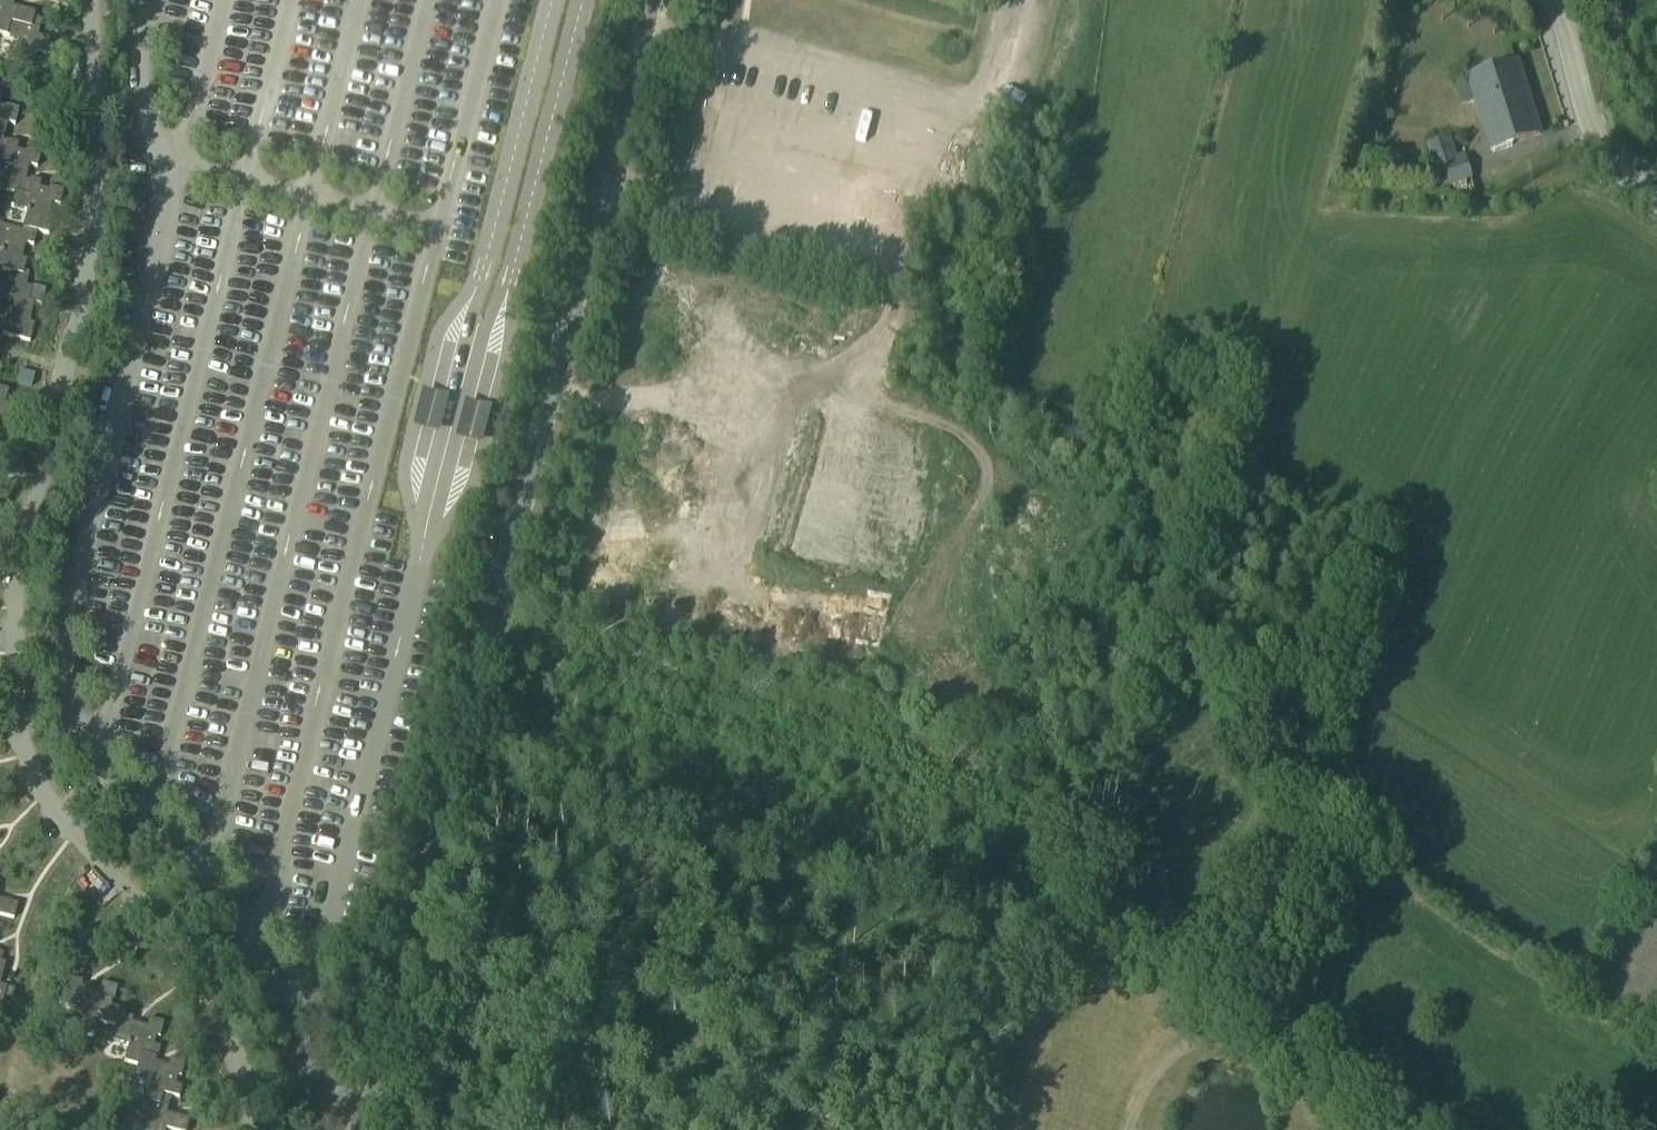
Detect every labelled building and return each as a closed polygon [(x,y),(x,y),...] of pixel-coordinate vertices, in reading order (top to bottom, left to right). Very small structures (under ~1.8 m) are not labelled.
[(17,44),(12,65),(30,70),(34,55),(54,61),(58,47),(37,41),(39,33),(30,31),(34,17),(12,11),(15,0),(0,0),(0,40),(17,44)] [(1540,139),(1517,70),(1454,91),(1463,118),(1476,113),(1490,155),(1540,139)] [(3,178),(0,189),(0,195),(14,199),(10,213),(25,217),(20,236),(0,230),(0,274),(9,277),(5,294),(0,293),(0,318),(6,320),(2,336),(29,343),(33,328),(27,326),(32,307),(27,305),(29,299),(33,300),(35,293),(25,290),(28,278),(23,277),(26,264),(21,263),(25,248),(32,250),(36,236),(47,239),(51,224),(47,223),(51,207),(59,209),(62,196),(47,192),(47,195),(38,192),(40,187),(28,184),(28,186),(23,184),(27,169),(37,172),(41,157),(25,153),(24,156),(15,154),(17,149),(1,145),(6,126),(1,125),(5,111),(0,110),(0,177),(3,178)] [(1450,142),(1425,150),(1439,194),(1472,184),(1464,160),(1457,162),(1450,142)] [(20,424),(23,409),(5,405),(8,389),(0,387),(0,420),(20,424)] [(11,920),(15,905),(0,901),(0,917),(11,920)] [(59,1006),(75,1010),(71,1027),(83,1030),(82,1036),(92,1039),(96,1024),(113,1029),(109,1045),(126,1049),(123,1064),(136,1067),(133,1082),(150,1086),(146,1101),(139,1099),(136,1114),(149,1117),(147,1126),(146,1126),(145,1129),(183,1129),(185,1129),(187,1129),(190,1120),(167,1114),(172,1096),(180,1098),(183,1087),(176,1085),(178,1077),(182,1078),(185,1063),(171,1060),(169,1067),(155,1064),(159,1048),(153,1047),(155,1038),(159,1039),(163,1024),(148,1020),(146,1028),(132,1025),(133,1019),(119,1016),(120,1010),(110,1007),(112,1001),(98,998),(99,992),(80,987),(81,982),(65,979),(59,1006)]
